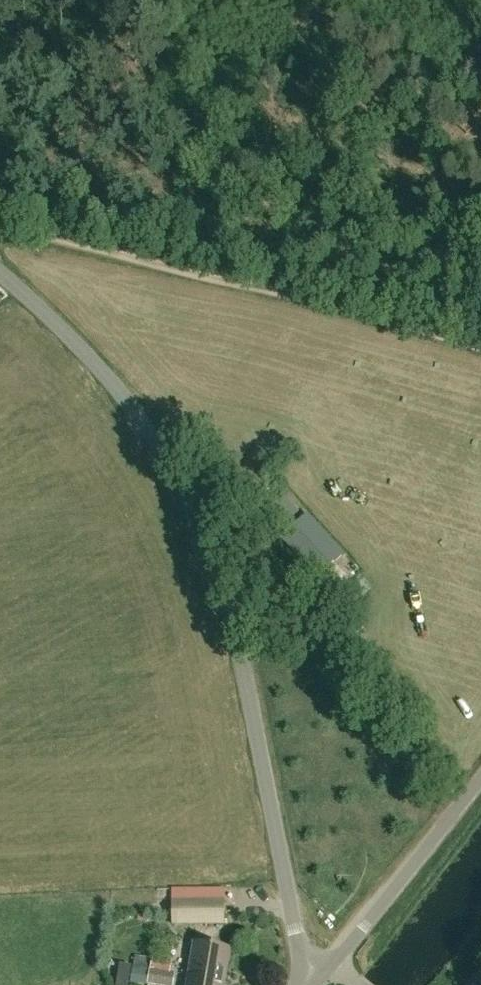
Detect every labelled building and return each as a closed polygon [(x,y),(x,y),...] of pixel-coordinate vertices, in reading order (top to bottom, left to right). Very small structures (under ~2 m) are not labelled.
[(298,512),(284,497),(262,518),(276,533),(298,512)] [(338,556),(307,518),(284,539),(315,576),(338,556)] [(173,897),(172,923),(172,924),(223,924),(223,898),(173,897)] [(254,910),(235,912),(235,921),(254,920),(254,910)] [(191,975),(227,980),(231,951),(196,945),(191,975)] [(153,959),(151,968),(151,970),(170,973),(170,971),(172,960),(153,957),(153,959)] [(132,965),(120,964),(116,984),(128,984),(132,965)] [(170,971),(170,973),(151,970),(151,968),(139,966),(138,968),(132,967),(130,982),(147,984),(147,983),(158,984),(174,984),(176,972),(170,971)] [(191,975),(189,984),(226,984),(227,980),(191,975)]
